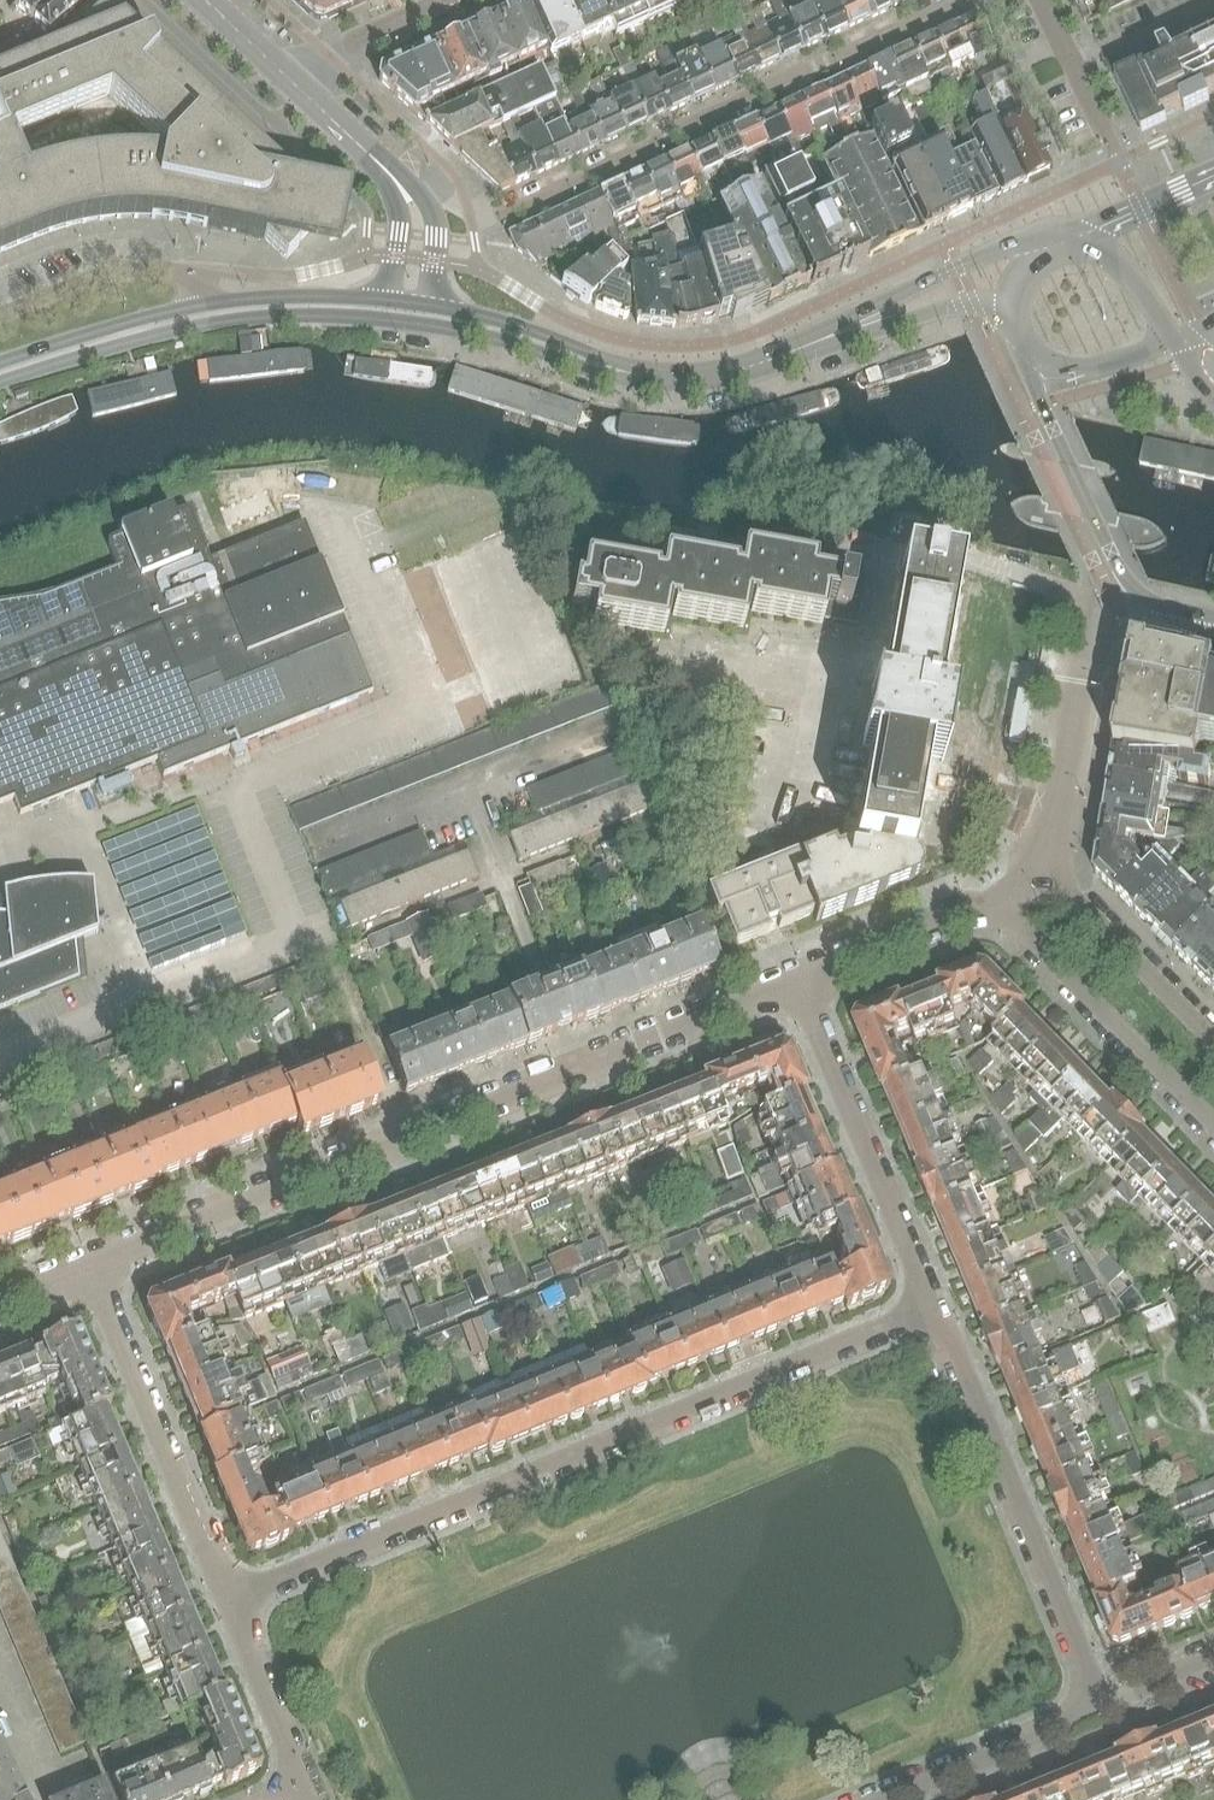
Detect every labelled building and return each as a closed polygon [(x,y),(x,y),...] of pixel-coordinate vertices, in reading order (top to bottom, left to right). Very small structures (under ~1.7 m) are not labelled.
[(31,19),(50,0),(18,0),(9,9),(12,13),(18,7),(31,19)] [(31,19),(47,35),(82,0),(50,0),(31,19)] [(313,19),(322,20),(365,0),(292,0),(313,19)] [(526,5),(545,47),(550,57),(580,43),(560,0),(531,0),(529,1),(526,5)] [(615,37),(599,0),(560,0),(580,43),(611,29),(615,38),(615,37)] [(615,37),(645,23),(634,0),(599,0),(615,37)] [(645,23),(676,9),(672,0),(634,0),(645,23)] [(676,9),(696,0),(672,0),(676,9)] [(766,26),(781,60),(804,49),(786,11),(785,11),(780,0),(771,0),(768,1),(776,21),(766,26)] [(826,39),(808,0),(794,0),(797,6),(786,11),(804,49),(826,39)] [(826,39),(848,28),(834,0),(808,0),(826,39)] [(848,28),(870,18),(862,0),(834,0),(848,28)] [(870,18),(893,7),(890,0),(862,0),(870,18)] [(1077,10),(1078,10),(1084,7),(1099,0),(1072,0),(1077,10)] [(1107,12),(1117,8),(1113,0),(1101,0),(1107,12)] [(515,61),(545,47),(526,5),(526,6),(525,4),(495,18),(515,61)] [(0,74),(0,256),(30,243),(46,237),(63,232),(79,228),(97,225),(114,223),(131,222),(148,223),(166,225),(183,228),(200,231),(261,244),(283,264),(296,250),(335,258),(348,197),(292,185),(154,55),(142,44),(102,7),(86,25),(65,47),(0,74)] [(1084,7),(1078,10),(1083,23),(1089,21),(1084,7)] [(716,12),(705,17),(708,25),(720,20),(716,12)] [(759,71),(781,60),(766,26),(765,26),(759,12),(748,17),(754,31),(748,34),(739,15),(734,18),(759,71)] [(956,26),(972,62),(965,65),(970,78),(999,63),(995,51),(978,15),(956,26)] [(483,76),(515,61),(495,18),(465,32),(483,76)] [(675,33),(680,43),(691,38),(682,18),(676,20),(680,28),(675,33)] [(733,37),(719,43),(737,81),(759,71),(734,18),(726,22),(733,37)] [(956,26),(934,36),(956,86),(962,83),(956,70),(965,65),(972,62),(956,26)] [(434,47),(454,90),(483,76),(465,32),(434,47)] [(956,86),(934,36),(912,47),(929,82),(940,77),(947,90),(956,86)] [(654,40),(642,45),(647,56),(659,51),(654,40)] [(1206,97),(1213,94),(1213,40),(1174,61),(1168,47),(1158,51),(1141,66),(1143,73),(1119,85),(1118,86),(1119,87),(1133,117),(1142,136),(1167,124),(1163,118),(1182,109),(1185,115),(1209,104),(1206,97)] [(714,92),(737,81),(719,43),(696,54),(714,92)] [(434,47),(403,61),(415,88),(419,86),(434,119),(447,113),(440,96),(454,90),(434,47)] [(903,49),(888,56),(907,93),(906,93),(911,106),(932,96),(926,84),(929,82),(912,47),(904,50),(903,49)] [(647,123),(670,112),(654,78),(641,84),(632,65),(629,66),(620,49),(613,52),(631,89),(647,123)] [(663,73),(654,78),(670,112),(692,102),(674,64),(672,65),(665,50),(655,55),(663,73)] [(696,54),(674,64),(692,102),(714,92),(696,54)] [(907,93),(888,56),(866,66),(884,104),(906,93),(907,93)] [(415,88),(403,61),(380,71),(378,81),(379,81),(424,124),(434,119),(419,86),(415,88)] [(1000,63),(999,63),(970,78),(963,81),(973,102),(982,98),(995,125),(997,124),(1025,184),(1047,173),(1041,161),(1046,158),(1040,145),(1035,147),(1014,104),(1016,102),(1007,84),(1010,83),(1000,63)] [(451,149),(488,131),(534,111),(554,102),(552,97),(566,91),(554,64),(447,113),(434,119),(424,124),(451,149)] [(866,66),(844,77),(862,114),(884,104),(866,66)] [(844,77),(821,87),(846,138),(854,134),(848,121),(862,114),(844,77)] [(603,144),(624,134),(607,100),(609,99),(599,80),(589,85),(598,104),(587,109),(603,144)] [(846,138),(821,87),(798,98),(817,136),(829,130),(835,143),(846,138)] [(609,99),(607,100),(624,134),(647,123),(631,89),(609,99)] [(577,114),(564,120),(581,154),(603,144),(587,109),(586,110),(577,91),(569,95),(577,114)] [(798,98),(777,108),(794,146),(817,136),(798,98)] [(1023,184),(995,125),(982,98),(973,102),(983,125),(970,131),(1000,195),(1023,184)] [(558,165),(581,154),(564,120),(563,121),(554,102),(534,111),(540,126),(558,165)] [(947,221),(972,209),(948,160),(950,159),(938,133),(925,107),(914,112),(931,148),(916,155),(947,221)] [(794,146),(777,108),(755,119),(773,156),(771,157),(778,170),(800,160),(793,147),(794,146)] [(755,119),(733,129),(750,167),(771,157),(773,156),(755,119)] [(518,122),(512,125),(536,175),(558,165),(540,126),(524,133),(518,122)] [(921,233),(947,221),(916,155),(897,164),(892,156),(892,155),(897,152),(898,153),(912,147),(901,122),(891,126),(889,122),(873,129),(891,167),(921,233)] [(514,186),(536,175),(512,125),(502,129),(510,145),(497,152),(514,186)] [(962,155),(956,142),(949,128),(938,133),(950,159),(948,160),(972,209),(996,197),(975,149),(962,155)] [(748,168),(750,167),(733,129),(711,139),(735,191),(740,189),(736,179),(751,172),(748,168)] [(514,186),(497,152),(488,131),(451,149),(488,184),(493,183),(497,192),(497,193),(498,193),(514,186)] [(821,160),(868,259),(919,235),(872,135),(821,160)] [(711,139),(688,150),(689,151),(707,188),(715,184),(722,198),(735,191),(711,139)] [(703,196),(700,191),(707,188),(689,151),(687,152),(667,161),(691,212),(696,209),(692,201),(703,196)] [(667,161),(645,172),(662,209),(674,203),(680,217),(691,212),(667,161)] [(762,182),(775,208),(810,191),(797,165),(762,182)] [(643,172),(623,182),(639,216),(640,219),(662,209),(645,172),(643,173),(643,172)] [(623,181),(599,192),(614,227),(640,219),(623,181)] [(767,306),(803,289),(808,287),(760,183),(718,203),(738,247),(765,306),(766,306),(767,305),(767,306)] [(592,238),(614,227),(599,192),(576,203),(592,238)] [(782,223),(811,285),(866,259),(837,197),(782,223)] [(576,203),(553,214),(570,248),(592,238),(576,203)] [(553,214),(531,224),(548,259),(549,259),(556,255),(570,248),(553,214)] [(682,217),(668,224),(672,237),(686,291),(694,322),(695,327),(695,326),(698,326),(701,328),(705,329),(708,328),(711,325),(713,322),(717,320),(698,255),(682,217)] [(534,265),(548,259),(531,224),(508,235),(515,249),(534,265)] [(672,237),(652,242),(655,259),(661,258),(662,264),(668,296),(686,291),(672,237)] [(635,268),(629,270),(635,322),(636,324),(673,328),(668,296),(662,264),(661,258),(655,259),(652,242),(631,246),(635,268)] [(765,306),(738,247),(732,250),(729,246),(698,255),(717,320),(727,317),(731,324),(765,307),(765,306)] [(549,277),(561,287),(563,289),(565,288),(568,291),(569,291),(575,297),(577,297),(579,300),(587,305),(591,301),(610,283),(611,282),(629,270),(612,247),(587,269),(581,263),(549,277)] [(627,287),(611,282),(610,283),(594,304),(593,306),(594,307),(594,308),(595,309),(596,310),(622,320),(623,320),(624,319),(625,319),(626,318),(627,317),(628,316),(628,315),(627,287)] [(686,291),(668,296),(673,328),(676,328),(678,328),(679,328),(682,329),(686,329),(695,327),(694,322),(686,291)] [(250,339),(238,340),(240,355),(251,354),(250,339)] [(950,341),(857,371),(864,391),(957,361),(950,341)] [(308,348),(196,362),(199,387),(311,373),(308,348)] [(344,356),(341,378),(434,390),(437,368),(344,356)] [(456,365),(448,393),(583,431),(590,403),(456,365)] [(177,370),(82,395),(87,415),(182,390),(177,370)] [(836,386),(721,418),(727,440),(842,408),(836,386)] [(0,427),(0,448),(78,418),(72,401),(0,427)] [(597,414),(595,435),(691,445),(694,423),(597,414)] [(1146,458),(1213,474),(1213,455),(1150,441),(1146,458)] [(188,509),(172,515),(170,510),(119,530),(121,535),(105,542),(116,568),(69,587),(52,593),(35,598),(18,601),(0,603),(0,804),(12,799),(19,815),(155,761),(162,777),(371,693),(303,523),(209,561),(188,509)] [(474,706),(578,672),(532,533),(428,567),(474,706)] [(814,566),(743,554),(742,554),(738,577),(734,576),(735,571),(663,559),(660,577),(584,564),(580,585),(574,584),(570,607),(592,611),(590,622),(663,634),(666,616),(742,630),(746,611),(822,625),(823,622),(857,628),(866,576),(862,576),(864,563),(833,558),(834,553),(833,553),(828,580),(812,577),(814,566)] [(1178,583),(1213,591),(1213,561),(1184,555),(1178,583)] [(868,753),(851,848),(908,858),(925,762),(942,765),(953,704),(937,702),(959,573),(902,563),(879,691),(870,690),(859,752),(868,753)] [(818,650),(799,774),(838,780),(857,656),(818,650)] [(1114,751),(1168,759),(1196,764),(1201,737),(1212,680),(1213,667),(1213,666),(1141,650),(1132,656),(1114,751)] [(1212,680),(1201,737),(1213,740),(1213,680),(1212,680)] [(614,707),(605,685),(592,690),(602,712),(614,707)] [(590,717),(602,712),(592,690),(580,695),(590,717)] [(590,717),(580,695),(568,699),(577,722),(590,717)] [(565,726),(577,722),(568,699),(556,704),(565,726)] [(620,719),(642,710),(637,699),(616,708),(620,719)] [(565,726),(556,704),(544,709),(553,731),(565,726)] [(541,736),(553,731),(544,709),(532,714),(541,736)] [(620,719),(624,730),(646,721),(642,710),(620,719)] [(541,736),(532,714),(519,718),(529,741),(541,736)] [(517,746),(529,741),(519,718),(507,723),(517,746)] [(517,746),(507,723),(495,728),(505,750),(517,746)] [(493,755),(505,750),(495,728),(483,733),(493,755)] [(493,755),(483,733),(471,737),(481,760),(493,755)] [(469,765),(481,760),(471,737),(459,742),(469,765)] [(469,765),(459,742),(447,747),(456,770),(469,765)] [(444,774),(456,770),(447,747),(434,751),(444,774)] [(624,781),(639,775),(629,750),(614,756),(624,781)] [(444,774),(434,751),(422,756),(432,779),(444,774)] [(1165,778),(1168,759),(1114,751),(1109,777),(1210,794),(1212,782),(1173,776),(1169,779),(1165,778)] [(420,784),(432,779),(422,756),(410,761),(420,784)] [(624,781),(614,756),(599,762),(609,787),(624,781)] [(420,784),(410,761),(398,766),(408,789),(420,784)] [(609,787),(599,762),(584,768),(594,793),(609,787)] [(396,794),(408,789),(398,766),(386,770),(396,794)] [(594,793),(584,768),(569,774),(578,799),(594,793)] [(396,794),(386,770),(374,775),(384,798),(396,794)] [(578,799),(569,774),(553,780),(563,805),(578,799)] [(372,803),(384,798),(374,775),(362,780),(372,803)] [(594,793),(578,799),(563,805),(548,811),(533,817),(503,828),(516,863),(653,809),(652,808),(645,791),(639,775),(624,781),(609,787),(594,793)] [(1109,777),(1104,804),(1157,813),(1161,792),(1166,793),(1170,799),(1208,805),(1210,794),(1109,777)] [(664,784),(645,791),(652,808),(670,801),(671,803),(680,799),(672,778),(663,781),(664,784)] [(372,803),(362,780),(349,785),(360,808),(372,803)] [(563,805),(553,780),(538,786),(548,811),(563,805)] [(347,813),(360,808),(349,785),(337,789),(347,813)] [(548,811),(538,786),(523,792),(533,817),(548,811)] [(337,789),(325,794),(335,818),(347,813),(337,789)] [(323,822),(335,818),(325,794),(313,799),(323,822)] [(313,799),(301,803),(311,827),(323,822),(313,799)] [(299,832),(311,827),(301,803),(289,808),(299,832)] [(187,829),(207,823),(202,804),(157,816),(163,839),(188,832),(187,829)] [(1168,841),(1178,840),(1186,839),(1188,832),(1163,827),(1157,832),(1154,832),(1157,813),(1104,804),(1099,830),(1126,835),(1163,842),(1168,841)] [(676,844),(700,835),(691,811),(666,820),(676,844)] [(1114,890),(1142,864),(1124,845),(1126,835),(1099,830),(1094,858),(1093,863),(1095,868),(1096,871),(1099,875),(1114,890)] [(415,862),(430,856),(420,831),(405,837),(415,862)] [(634,834),(640,848),(647,846),(641,831),(634,834)] [(633,851),(640,848),(634,834),(627,836),(633,851)] [(627,836),(620,839),(626,854),(633,851),(627,836)] [(415,862),(405,837),(390,843),(400,868),(415,862)] [(620,839),(613,842),(619,857),(626,854),(620,839)] [(1134,910),(1173,874),(1160,860),(1164,857),(1167,856),(1181,843),(1178,840),(1168,841),(1142,864),(1114,890),(1134,910)] [(613,842),(606,844),(612,859),(619,857),(613,842)] [(400,868),(390,843),(375,849),(385,874),(400,868)] [(338,933),(340,932),(475,879),(461,844),(430,856),(415,862),(400,868),(385,874),(370,880),(355,886),(340,892),(325,898),(338,933)] [(606,844),(600,847),(605,862),(612,859),(606,844)] [(908,860),(908,858),(851,848),(832,856),(829,850),(795,865),(803,883),(795,886),(809,917),(812,925),(883,896),(887,893),(888,891),(890,887),(891,883),(891,880),(889,876),(887,872),(883,869),(880,868),(882,856),(908,860)] [(385,874),(375,849),(360,855),(370,880),(385,874)] [(370,880),(360,855),(345,861),(355,886),(370,880)] [(803,883),(795,865),(793,859),(704,896),(714,919),(720,916),(733,949),(809,917),(795,886),(803,883)] [(355,886),(345,861),(330,867),(340,892),(355,886)] [(559,880),(566,877),(560,863),(553,866),(559,880)] [(612,888),(603,865),(587,872),(596,895),(612,888)] [(553,866),(546,868),(552,883),(559,880),(553,866)] [(1134,910),(1154,930),(1210,879),(1205,873),(1209,870),(1205,866),(1191,879),(1190,884),(1186,888),(1173,874),(1134,910)] [(340,892),(330,867),(315,873),(325,898),(340,892)] [(546,868),(539,871),(545,885),(552,883),(546,868)] [(539,871),(532,874),(538,888),(545,885),(539,871)] [(532,874),(525,877),(531,891),(538,888),(532,874)] [(1173,950),(1213,914),(1199,899),(1201,897),(1206,897),(1213,890),(1213,882),(1213,883),(1210,879),(1154,930),(1173,950)] [(78,979),(74,943),(97,934),(92,884),(83,883),(74,883),(65,883),(56,884),(47,884),(38,886),(29,887),(20,889),(11,891),(3,893),(5,918),(0,917),(0,1011),(78,979)] [(474,896),(480,911),(487,908),(481,894),(474,896)] [(474,896),(467,899),(473,914),(480,911),(474,896)] [(467,899),(460,902),(466,917),(473,914),(467,899)] [(460,902),(453,905),(459,919),(466,917),(460,902)] [(453,905),(446,907),(452,922),(459,919),(453,905)] [(528,919),(542,914),(538,905),(525,910),(528,919)] [(160,971),(215,951),(203,915),(170,926),(164,909),(141,917),(160,971)] [(1213,914),(1173,950),(1192,969),(1213,949),(1213,915),(1213,914)] [(427,915),(406,923),(412,937),(422,964),(443,956),(427,915)] [(406,922),(366,938),(371,952),(411,936),(406,922)] [(660,941),(677,986),(718,970),(700,925),(660,941)] [(619,957),(636,1002),(677,986),(660,941),(619,957)] [(1192,969),(1212,989),(1213,987),(1213,949),(1192,969)] [(619,957),(579,973),(596,1018),(636,1002),(619,957)] [(312,976),(307,965),(98,1049),(102,1060),(312,976)] [(978,968),(940,983),(952,1012),(971,1005),(978,968)] [(971,1005),(975,1009),(999,980),(989,970),(978,968),(971,1005)] [(596,1018),(579,973),(552,984),(569,1029),(596,1018)] [(1024,1005),(999,980),(975,1009),(997,1031),(1024,1005)] [(959,1028),(952,1012),(940,983),(899,999),(911,1027),(918,1044),(959,1028)] [(533,991),(506,1002),(523,1047),(552,1036),(533,991)] [(855,1023),(870,1058),(890,1050),(887,1043),(899,1038),(897,1033),(911,1027),(899,999),(860,1015),(855,1023)] [(484,1063),(523,1047),(506,1002),(467,1018),(484,1063)] [(992,1043),(1021,1073),(1053,1041),(1024,1011),(992,1043)] [(467,1018),(426,1034),(444,1079),(484,1063),(467,1018)] [(971,1039),(964,1022),(959,1027),(965,1041),(971,1039)] [(248,1029),(247,1034),(249,1041),(253,1044),(258,1044),(265,1041),(258,1023),(251,1026),(248,1029)] [(385,1050),(402,1093),(403,1095),(444,1079),(426,1034),(385,1050)] [(1029,1099),(1042,1112),(1084,1072),(1053,1041),(1021,1073),(1038,1089),(1029,1099)] [(921,1055),(917,1044),(910,1047),(915,1058),(921,1055)] [(777,1048),(743,1062),(755,1091),(767,1086),(797,1074),(787,1050),(777,1048)] [(946,1058),(942,1048),(921,1056),(926,1067),(946,1058)] [(882,1085),(885,1084),(911,1073),(902,1053),(892,1057),(890,1050),(870,1058),(882,1085)] [(994,1061),(981,1050),(969,1063),(978,1079),(994,1061)] [(966,1075),(957,1059),(949,1062),(959,1079),(966,1075)] [(323,1074),(340,1118),(375,1103),(358,1060),(323,1074)] [(737,1064),(705,1077),(715,1103),(747,1090),(737,1064)] [(887,1089),(903,1128),(945,1111),(929,1072),(887,1089)] [(1066,1118),(1081,1133),(1114,1101),(1084,1072),(1042,1112),(1016,1136),(1024,1153),(1042,1136),(1044,1139),(1066,1118)] [(340,1118),(323,1074),(288,1088),(305,1132),(340,1118)] [(805,1093),(797,1074),(767,1086),(774,1104),(801,1094),(805,1093)] [(667,1098),(686,1142),(724,1127),(715,1103),(705,1077),(702,1078),(703,1083),(667,1098)] [(298,1134),(305,1132),(288,1088),(283,1090),(278,1078),(249,1090),(266,1133),(293,1123),(298,1134)] [(1017,1091),(1010,1083),(992,1100),(1002,1116),(1017,1099),(1013,1096),(1017,1091)] [(214,1104),(229,1142),(230,1142),(235,1146),(266,1133),(249,1090),(214,1104)] [(756,1114),(771,1149),(816,1131),(801,1094),(774,1104),(761,1109),(756,1114)] [(627,1114),(645,1158),(686,1142),(667,1098),(627,1114)] [(1116,1099),(1114,1101),(1081,1133),(1112,1164),(1144,1133),(1146,1130),(1116,1099)] [(180,1118),(197,1161),(209,1157),(208,1150),(229,1142),(214,1104),(180,1118)] [(903,1128),(920,1168),(962,1151),(945,1111),(903,1128)] [(584,1128),(603,1175),(645,1158),(627,1114),(607,1122),(606,1119),(584,1128)] [(162,1175),(197,1161),(180,1118),(145,1132),(162,1175)] [(1004,1133),(995,1119),(987,1121),(994,1137),(1004,1133)] [(751,1143),(742,1121),(733,1127),(737,1149),(751,1143)] [(987,1121),(975,1125),(981,1142),(994,1137),(987,1121)] [(566,1139),(546,1147),(564,1191),(603,1175),(584,1128),(564,1135),(566,1139)] [(816,1131),(771,1149),(787,1188),(832,1169),(816,1131)] [(113,1151),(130,1195),(152,1186),(150,1180),(162,1175),(145,1132),(131,1138),(133,1143),(113,1151)] [(996,1143),(1007,1139),(1004,1133),(994,1137),(996,1143)] [(1131,1205),(1141,1194),(1174,1163),(1144,1133),(1112,1164),(1128,1180),(1117,1191),(1131,1205)] [(1007,1139),(996,1143),(999,1151),(1012,1146),(1007,1139)] [(546,1147),(506,1163),(524,1207),(564,1191),(546,1147)] [(78,1164),(96,1210),(113,1203),(113,1198),(126,1193),(128,1196),(130,1195),(113,1151),(78,1164)] [(934,1210),(937,1209),(979,1192),(962,1151),(920,1168),(916,1170),(934,1210)] [(1027,1171),(1014,1151),(1005,1155),(1013,1176),(1027,1171)] [(1072,1166),(1060,1154),(1042,1174),(1054,1185),(1072,1166)] [(467,1178),(484,1223),(524,1207),(506,1163),(467,1178)] [(1141,1194),(1172,1225),(1204,1193),(1174,1163),(1141,1194)] [(43,1178),(60,1220),(66,1218),(68,1221),(96,1210),(78,1164),(43,1178)] [(652,1172),(666,1207),(685,1199),(670,1165),(657,1170),(652,1172)] [(773,1166),(757,1173),(757,1174),(766,1196),(782,1189),(773,1166)] [(648,1215),(666,1207),(652,1172),(634,1180),(648,1215)] [(749,1177),(749,1178),(758,1200),(767,1197),(766,1196),(757,1174),(749,1177)] [(849,1211),(834,1174),(791,1192),(806,1229),(814,1227),(814,1226),(849,1211)] [(9,1192),(27,1238),(53,1227),(52,1223),(60,1220),(43,1178),(9,1192)] [(425,1195),(443,1239),(484,1223),(467,1178),(425,1195)] [(752,1198),(744,1179),(730,1185),(733,1192),(738,1203),(752,1198)] [(1039,1189),(1029,1193),(1037,1213),(1050,1208),(1039,1189)] [(5,1243),(7,1245),(27,1238),(9,1192),(0,1195),(0,1245),(5,1243)] [(738,1203),(733,1192),(726,1194),(731,1206),(738,1203)] [(937,1209),(953,1248),(995,1231),(979,1192),(937,1209)] [(1204,1193),(1172,1225),(1202,1256),(1213,1244),(1213,1204),(1204,1193)] [(731,1206),(726,1194),(719,1197),(724,1209),(731,1206)] [(425,1195),(385,1211),(403,1255),(404,1254),(411,1273),(448,1258),(441,1240),(443,1239),(425,1195)] [(789,1207),(784,1195),(762,1204),(767,1216),(789,1207)] [(724,1209),(719,1197),(712,1200),(716,1212),(724,1209)] [(716,1212),(712,1200),(705,1203),(709,1215),(716,1212)] [(1086,1221),(1070,1204),(1062,1211),(1074,1231),(1086,1221)] [(763,1218),(758,1205),(739,1213),(744,1226),(763,1218)] [(690,1223),(683,1207),(668,1213),(674,1229),(690,1223)] [(814,1226),(814,1227),(818,1236),(831,1232),(839,1251),(834,1253),(838,1262),(870,1249),(853,1209),(849,1211),(814,1226)] [(343,1224),(362,1271),(403,1255),(385,1211),(366,1218),(365,1215),(343,1224)] [(674,1229),(668,1213),(655,1218),(661,1234),(674,1229)] [(741,1228),(736,1214),(700,1229),(705,1242),(724,1233),(727,1241),(741,1235),(738,1229),(741,1228)] [(325,1236),(305,1244),(322,1287),(362,1271),(343,1224),(323,1232),(325,1236)] [(1074,1245),(1064,1229),(1042,1239),(1049,1255),(1074,1245)] [(701,1244),(696,1231),(660,1245),(665,1258),(701,1244)] [(953,1248),(969,1288),(1011,1271),(995,1231),(953,1248)] [(587,1243),(595,1261),(610,1255),(603,1237),(593,1241),(587,1243)] [(1124,1273),(1094,1241),(1085,1250),(1108,1286),(1116,1279),(1124,1273)] [(581,1267),(595,1261),(587,1243),(574,1248),(581,1267)] [(305,1244),(264,1260),(281,1303),(322,1287),(305,1244)] [(662,1261),(657,1247),(623,1261),(630,1277),(644,1271),(643,1268),(662,1261)] [(830,1278),(840,1302),(842,1308),(880,1292),(883,1282),(870,1249),(838,1262),(843,1273),(830,1278)] [(563,1254),(548,1260),(556,1277),(570,1271),(563,1254)] [(281,1303),(264,1260),(229,1274),(227,1269),(222,1271),(241,1319),(281,1303)] [(662,1271),(672,1294),(696,1284),(686,1260),(662,1271)] [(840,1302),(830,1278),(825,1265),(814,1262),(782,1275),(800,1319),(840,1302)] [(1075,1266),(1084,1288),(1097,1283),(1095,1279),(1086,1262),(1075,1266)] [(519,1263),(502,1270),(505,1278),(512,1295),(529,1288),(522,1271),(519,1263)] [(621,1276),(615,1263),(580,1278),(585,1291),(621,1276)] [(547,1264),(531,1271),(537,1286),(553,1279),(547,1264)] [(241,1319),(222,1271),(188,1284),(199,1308),(222,1299),(230,1316),(231,1322),(241,1319)] [(986,1329),(1028,1312),(1011,1271),(969,1288),(986,1329)] [(782,1275),(743,1291),(761,1335),(800,1319),(782,1275)] [(478,1278),(463,1284),(473,1306),(488,1299),(478,1278)] [(500,1300),(512,1295),(505,1278),(493,1283),(500,1300)] [(1129,1290),(1116,1279),(1108,1286),(1127,1316),(1146,1306),(1132,1287),(1129,1290)] [(581,1297),(575,1280),(541,1293),(548,1311),(581,1297)] [(414,1284),(401,1289),(409,1308),(421,1303),(414,1284)] [(184,1286),(171,1292),(182,1320),(196,1314),(184,1286)] [(1195,1304),(1179,1289),(1171,1298),(1187,1313),(1195,1304)] [(761,1335),(743,1291),(703,1308),(721,1352),(761,1335)] [(162,1348),(164,1347),(189,1338),(182,1320),(171,1292),(150,1300),(146,1309),(162,1348)] [(543,1309),(538,1295),(501,1310),(506,1323),(543,1309)] [(455,1319),(472,1312),(466,1298),(449,1305),(455,1319)] [(333,1312),(342,1308),(338,1299),(329,1302),(333,1312)] [(1107,1299),(1070,1312),(1076,1325),(1071,1327),(1076,1337),(1094,1329),(1105,1322),(1105,1323),(1119,1318),(1107,1299)] [(434,1326),(448,1321),(441,1304),(428,1309),(434,1326)] [(1176,1323),(1168,1305),(1142,1316),(1150,1334),(1176,1323)] [(428,1309),(426,1306),(411,1312),(419,1332),(434,1326),(428,1309)] [(404,1308),(385,1316),(393,1337),(413,1329),(404,1308)] [(703,1308),(663,1324),(681,1368),(721,1352),(703,1308)] [(496,1312),(480,1319),(487,1337),(504,1331),(496,1312)] [(1028,1312),(986,1329),(983,1330),(999,1369),(1044,1350),(1028,1312)] [(487,1337),(480,1319),(461,1326),(474,1359),(493,1351),(487,1337)] [(1140,1330),(1136,1319),(1112,1328),(1116,1339),(1140,1330)] [(1210,1319),(1202,1327),(1213,1339),(1213,1324),(1210,1319)] [(681,1368),(663,1324),(624,1341),(626,1345),(642,1384),(681,1368)] [(339,1366),(352,1361),(344,1342),(338,1327),(326,1332),(332,1347),(339,1366)] [(428,1356),(463,1342),(458,1328),(422,1343),(428,1356)] [(164,1347),(180,1387),(227,1368),(212,1330),(203,1332),(189,1338),(164,1347)] [(254,1344),(245,1330),(236,1333),(241,1348),(254,1344)] [(53,1362),(64,1387),(77,1381),(74,1372),(92,1366),(79,1335),(70,1332),(41,1343),(44,1350),(29,1356),(35,1369),(53,1362)] [(361,1335),(344,1342),(352,1361),(368,1354),(361,1335)] [(644,1388),(642,1384),(626,1345),(586,1361),(604,1404),(644,1388)] [(0,1360),(0,1398),(5,1411),(45,1394),(35,1369),(29,1356),(26,1349),(0,1360)] [(283,1365),(270,1370),(274,1380),(281,1378),(288,1375),(294,1372),(301,1370),(308,1367),(310,1366),(304,1351),(289,1356),(286,1364),(283,1365)] [(400,1352),(381,1360),(387,1373),(406,1365),(400,1352)] [(1004,1373),(1019,1409),(1058,1393),(1043,1357),(1004,1373)] [(385,1374),(380,1361),(343,1376),(349,1389),(369,1381),(385,1374)] [(604,1404),(586,1361),(546,1377),(564,1421),(604,1404)] [(310,1366),(308,1367),(312,1378),(319,1375),(315,1364),(310,1366)] [(109,1408),(92,1366),(74,1372),(77,1381),(64,1387),(65,1390),(60,1392),(66,1407),(60,1410),(63,1417),(46,1424),(50,1432),(62,1427),(107,1409),(109,1408)] [(308,1367),(301,1370),(306,1380),(311,1378),(312,1378),(308,1367)] [(236,1390),(227,1368),(180,1387),(197,1428),(276,1396),(267,1374),(257,1378),(258,1381),(236,1390)] [(288,1375),(292,1386),(299,1383),(294,1372),(288,1375)] [(385,1374),(369,1381),(376,1397),(392,1390),(385,1374)] [(281,1378),(285,1389),(292,1386),(288,1375),(281,1378)] [(1108,1419),(1120,1414),(1105,1376),(1093,1381),(1108,1419)] [(345,1391),(339,1377),(303,1391),(309,1405),(345,1391)] [(564,1421),(546,1377),(507,1393),(525,1437),(564,1421)] [(285,1389),(281,1378),(274,1380),(279,1391),(285,1389)] [(305,1406),(299,1393),(281,1400),(286,1414),(305,1406)] [(525,1437),(507,1393),(467,1410),(485,1453),(525,1437)] [(1074,1432),(1058,1393),(1019,1409),(1035,1448),(1074,1432)] [(283,1415),(277,1402),(264,1407),(269,1420),(283,1415)] [(485,1453),(467,1410),(466,1410),(465,1408),(427,1424),(444,1465),(481,1450),(483,1454),(485,1453)] [(62,1427),(79,1469),(124,1451),(107,1409),(62,1427)] [(217,1474),(251,1459),(251,1458),(259,1455),(243,1414),(200,1433),(216,1473),(217,1474)] [(1128,1435),(1120,1414),(1108,1419),(1116,1439),(1128,1435)] [(35,1419),(11,1429),(17,1442),(40,1432),(35,1419)] [(427,1424),(387,1440),(404,1482),(444,1465),(427,1424)] [(17,1442),(11,1429),(0,1434),(0,1449),(17,1442)] [(1090,1470),(1074,1432),(1035,1448),(1051,1486),(1090,1470)] [(340,1435),(326,1440),(333,1458),(346,1453),(340,1435)] [(404,1482),(387,1440),(348,1457),(365,1498),(404,1482)] [(9,1451),(16,1469),(40,1459),(32,1441),(9,1451)] [(0,1453),(5,1465),(12,1462),(7,1450),(0,1453)] [(140,1490),(124,1451),(79,1469),(96,1509),(140,1490)] [(1143,1473),(1135,1453),(1123,1457),(1131,1478),(1143,1473)] [(348,1457),(308,1473),(325,1515),(365,1498),(348,1457)] [(231,1515),(259,1503),(254,1491),(250,1493),(242,1474),(255,1468),(251,1459),(217,1474),(216,1473),(215,1474),(231,1515)] [(1063,1525),(1067,1523),(1105,1508),(1090,1470),(1051,1486),(1048,1487),(1063,1525)] [(325,1515),(308,1473),(272,1488),(269,1495),(275,1508),(284,1532),(285,1531),(325,1515)] [(8,1499),(0,1479),(0,1502),(8,1499)] [(1213,1493),(1213,1492),(1210,1482),(1197,1487),(1202,1498),(1213,1493)] [(1202,1498),(1197,1487),(1190,1490),(1195,1501),(1202,1498)] [(157,1531),(140,1490),(96,1509),(113,1549),(157,1531)] [(1160,1511),(1151,1490),(1140,1495),(1148,1515),(1160,1511)] [(1188,1504),(1195,1501),(1190,1490),(1183,1493),(1188,1504)] [(1188,1504),(1183,1493),(1163,1501),(1167,1513),(1188,1504)] [(1213,1514),(1213,1500),(1201,1505),(1205,1518),(1213,1514)] [(284,1532),(275,1508),(263,1513),(259,1503),(231,1515),(246,1550),(254,1553),(288,1539),(285,1531),(284,1532)] [(1205,1518),(1201,1505),(1180,1514),(1185,1526),(1205,1518)] [(1067,1523),(1083,1561),(1121,1545),(1151,1533),(1145,1519),(1115,1531),(1105,1508),(1067,1523)] [(13,1544),(25,1539),(15,1515),(4,1520),(13,1544)] [(130,1590),(174,1571),(157,1531),(113,1549),(130,1590)] [(25,1539),(13,1544),(23,1567),(35,1562),(25,1539)] [(1099,1600),(1124,1589),(1137,1584),(1121,1545),(1083,1561),(1099,1600)] [(1177,1571),(1167,1545),(1156,1549),(1166,1576),(1177,1571)] [(11,1561),(5,1547),(0,1549),(0,1566),(11,1561)] [(1184,1571),(1200,1609),(1213,1604),(1213,1558),(1184,1571)] [(17,1575),(11,1561),(0,1566),(0,1582),(17,1575)] [(130,1590),(147,1631),(191,1612),(174,1571),(130,1590)] [(22,1589),(17,1575),(0,1582),(0,1599),(22,1589)] [(1158,1601),(1148,1606),(1158,1630),(1196,1615),(1185,1587),(1157,1598),(1158,1601)] [(28,1603),(22,1589),(0,1599),(0,1614),(0,1615),(28,1603)] [(1124,1589),(1099,1600),(1095,1601),(1112,1642),(1124,1645),(1158,1630),(1148,1606),(1145,1598),(1131,1604),(1124,1589)] [(47,1624),(57,1620),(48,1597),(37,1601),(47,1624)] [(0,1615),(6,1629),(34,1617),(28,1603),(0,1615)] [(147,1631),(164,1672),(208,1654),(191,1612),(147,1631)] [(12,1643),(40,1631),(34,1617),(6,1629),(12,1643)] [(47,1624),(56,1648),(74,1640),(68,1627),(61,1629),(57,1620),(47,1624)] [(12,1643),(18,1657),(46,1645),(40,1631),(12,1643)] [(24,1671),(52,1659),(46,1645),(18,1657),(24,1671)] [(180,1712),(203,1703),(225,1695),(208,1654),(164,1672),(180,1712)] [(24,1671),(30,1685),(58,1673),(52,1659),(24,1671)] [(36,1699),(63,1687),(58,1673),(30,1685),(36,1699)] [(80,1707),(91,1702),(87,1692),(101,1687),(96,1674),(82,1680),(81,1676),(69,1681),(80,1707)] [(36,1699),(41,1713),(69,1701),(63,1687),(36,1699)] [(229,1694),(225,1695),(203,1703),(210,1718),(207,1719),(214,1736),(209,1738),(211,1741),(225,1735),(228,1744),(247,1736),(229,1694)] [(47,1727),(75,1715),(69,1701),(41,1713),(47,1727)] [(100,1723),(91,1702),(80,1707),(88,1728),(100,1723)] [(175,1724),(183,1720),(180,1713),(172,1717),(175,1724)] [(1202,1718),(1213,1747),(1213,1713),(1202,1718)] [(47,1727),(53,1741),(81,1729),(75,1715),(47,1727)] [(1157,1737),(1172,1775),(1184,1771),(1188,1782),(1206,1775),(1201,1764),(1213,1759),(1213,1758),(1213,1747),(1202,1718),(1197,1720),(1157,1737)] [(121,1723),(114,1726),(119,1738),(126,1734),(121,1723)] [(144,1746),(167,1736),(163,1725),(139,1735),(144,1746)] [(98,1746),(119,1738),(114,1726),(93,1735),(98,1746)] [(87,1743),(81,1729),(53,1741),(59,1755),(87,1743)] [(1155,1734),(1115,1751),(1116,1754),(1132,1792),(1144,1787),(1148,1799),(1166,1792),(1161,1780),(1172,1775),(1157,1737),(1155,1734)] [(144,1746),(139,1735),(109,1748),(114,1759),(144,1746)] [(220,1765),(202,1772),(208,1786),(223,1781),(224,1785),(254,1771),(257,1763),(247,1736),(228,1744),(225,1735),(211,1741),(220,1765)] [(151,1764),(165,1799),(188,1799),(210,1791),(208,1786),(202,1772),(192,1748),(151,1764)] [(11,1776),(0,1752),(0,1781),(11,1776)] [(1076,1771),(1088,1799),(1122,1799),(1121,1797),(1132,1792),(1116,1754),(1076,1771)] [(117,1799),(165,1799),(151,1764),(110,1780),(117,1799)] [(1037,1787),(1042,1799),(1088,1799),(1076,1771),(1037,1787)] [(11,1776),(0,1781),(0,1799),(22,1799),(11,1776)] [(102,1783),(61,1799),(109,1799),(102,1783)] [(1005,1799),(1042,1799),(1037,1787),(1005,1799)]
